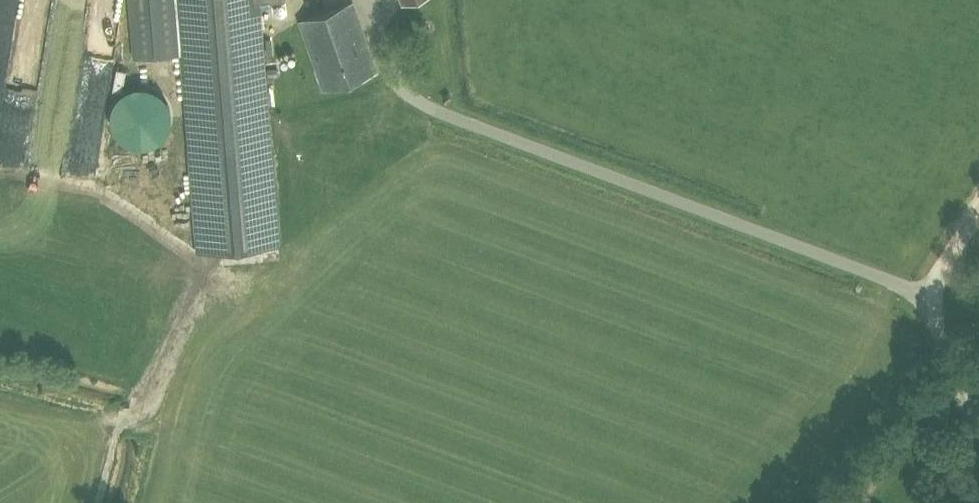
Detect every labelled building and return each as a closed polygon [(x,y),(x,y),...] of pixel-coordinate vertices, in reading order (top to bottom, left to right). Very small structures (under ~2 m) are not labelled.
[(134,57),(182,53),(178,0),(130,0),(134,57)] [(182,53),(190,148),(191,154),(199,251),(200,251),(238,248),(278,245),(278,244),(270,147),(259,9),(258,2),(258,0),(178,0),(182,53)] [(353,3),(301,21),(325,90),(377,72),(353,3)] [(67,176),(99,180),(117,34),(107,25),(93,23),(79,40),(85,44),(73,58),(55,56),(59,20),(50,30),(49,41),(40,51),(34,50),(25,42),(18,51),(19,51),(39,54),(38,64),(27,62),(46,79),(44,93),(43,104),(57,106),(74,120),(67,176)] [(119,101),(136,149),(186,132),(168,83),(119,101)] [(1,162),(9,97),(0,96),(0,162),(1,162)]
